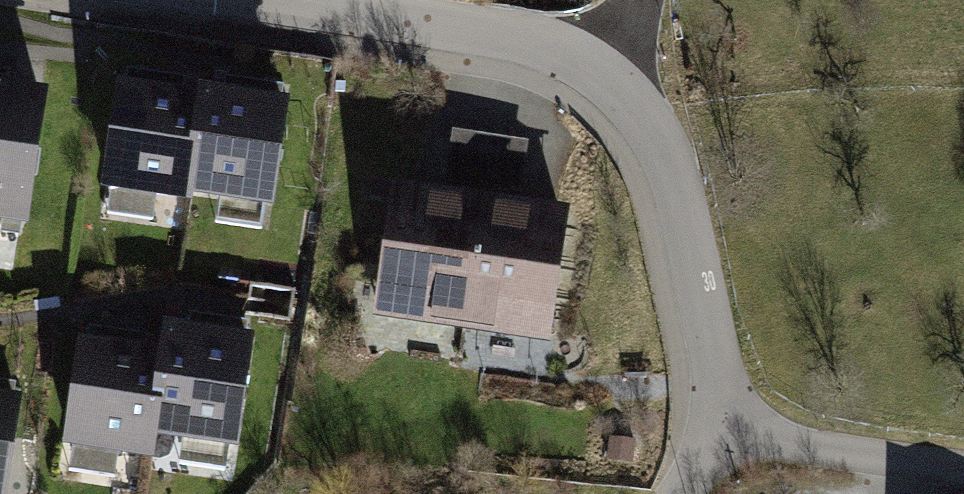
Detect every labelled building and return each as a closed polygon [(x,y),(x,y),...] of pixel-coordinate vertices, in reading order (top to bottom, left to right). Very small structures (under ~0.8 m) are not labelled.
[(0,76),(0,219),(34,223),(53,83),(0,76)] [(197,203),(212,90),(126,78),(111,192),(197,203)] [(283,214),(298,101),(212,90),(197,203),(283,214)] [(471,333),(501,141),(459,134),(450,191),(403,184),(381,319),(471,333)] [(560,347),(582,212),(524,203),(533,146),(501,141),(471,333),(560,347)] [(171,352),(157,440),(249,455),(267,338),(176,324),(171,352)] [(157,440),(171,352),(88,339),(71,452),(153,465),(157,440)] [(33,400),(0,395),(0,493),(19,493),(33,400)]
